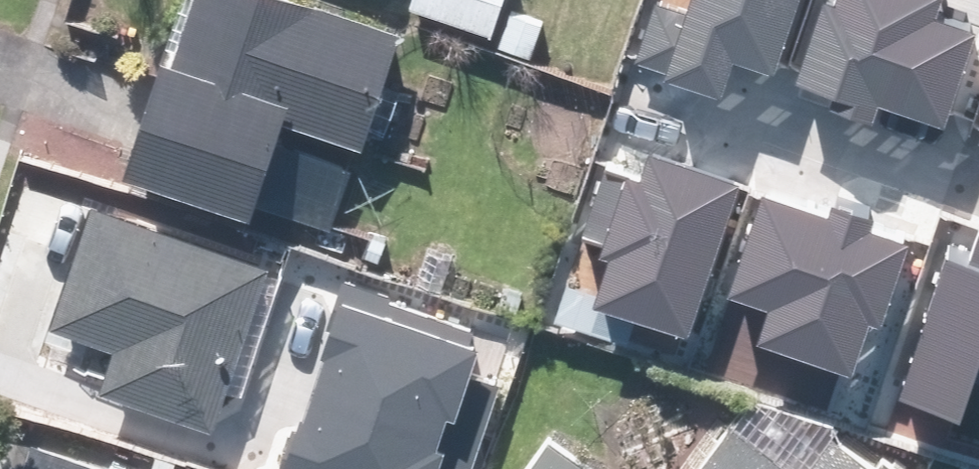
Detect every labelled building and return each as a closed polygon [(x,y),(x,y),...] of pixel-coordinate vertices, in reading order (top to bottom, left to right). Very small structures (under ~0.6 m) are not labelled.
[(317,0),(195,0),(175,57),(166,54),(128,166),(259,210),(289,120),(367,146),(406,30),(317,0)] [(411,6),(495,32),(505,0),(413,0),(411,6)] [(632,42),(718,72),(732,30),(772,44),(788,0),(647,0),(632,42)] [(798,61),(837,73),(833,85),(877,99),(881,86),(951,108),(978,23),(978,9),(950,0),(818,0),(798,61)] [(612,150),(588,221),(616,231),(601,278),(691,308),(740,161),(651,131),(642,159),(612,150)] [(768,172),(735,268),(771,280),(761,309),(851,340),(868,291),(881,295),(907,220),(875,209),(879,197),(833,181),(829,193),(768,172)] [(274,263),(94,200),(51,323),(115,345),(101,387),(149,404),(140,429),(207,453),(274,263)] [(903,373),(960,392),(973,355),(978,357),(978,217),(969,246),(948,239),(903,373)] [(277,468),(443,468),(488,342),(340,290),(277,468)] [(699,468),(799,468),(736,421),(699,468)] [(550,432),(523,468),(602,468),(550,432)] [(885,454),(875,467),(833,435),(806,468),(904,468),(885,454)] [(27,468),(122,468),(38,439),(27,468)]
